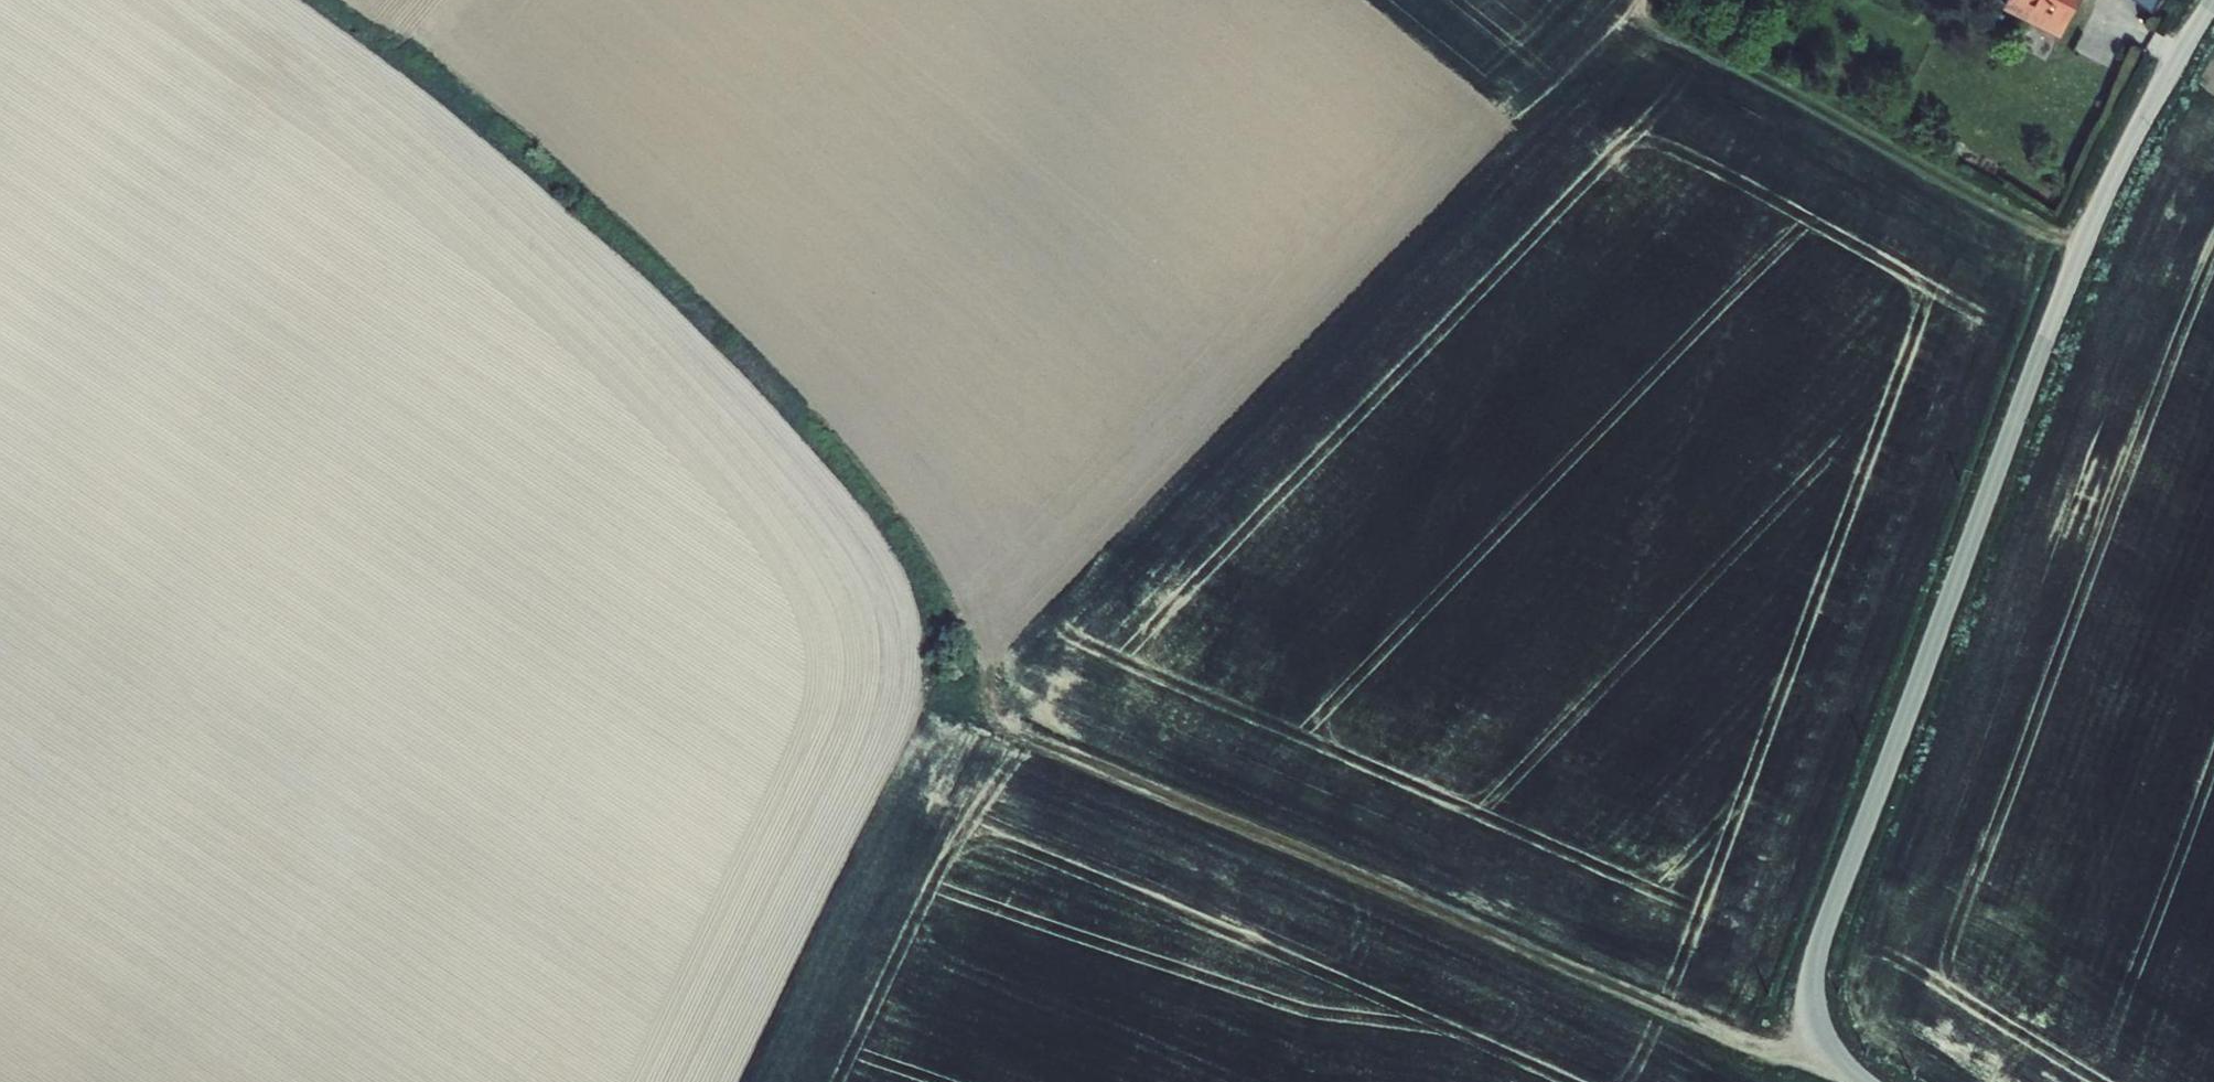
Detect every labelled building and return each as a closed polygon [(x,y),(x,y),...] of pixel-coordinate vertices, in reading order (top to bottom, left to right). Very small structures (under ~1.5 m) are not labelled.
[(2023,18),(2044,27),(2046,24),(2078,38),(2098,0),(2032,0),(2023,18)] [(2168,19),(2181,0),(2139,0),(2168,19)]
